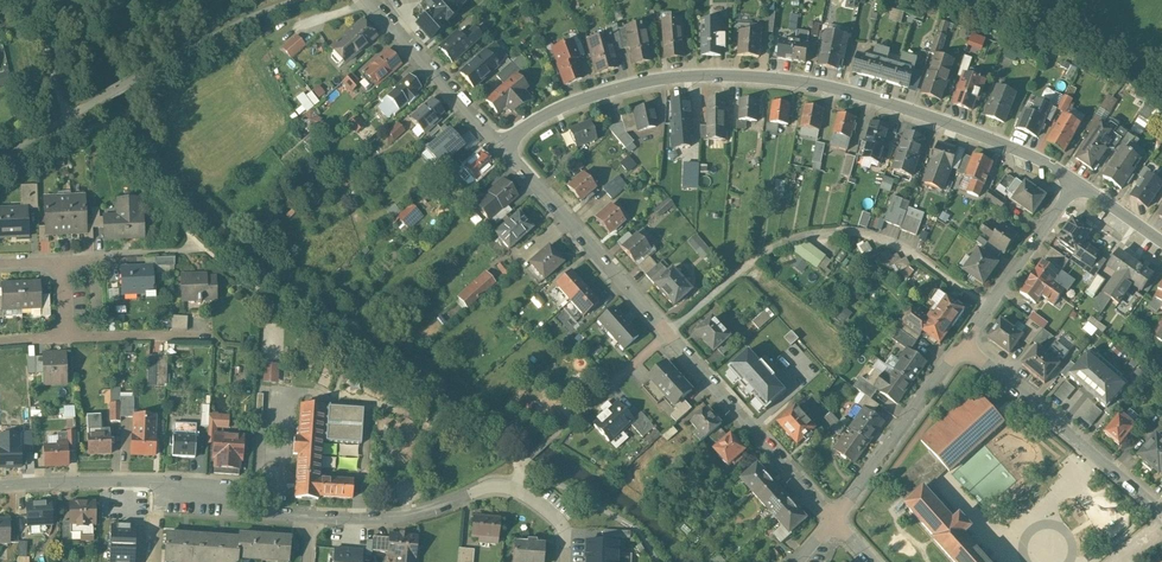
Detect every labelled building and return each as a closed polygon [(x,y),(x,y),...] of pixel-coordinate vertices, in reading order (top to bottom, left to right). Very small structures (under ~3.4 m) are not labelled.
[(416,25),(430,40),(446,26),(445,24),(457,13),(455,11),(464,3),(462,0),(423,0),(423,1),(432,11),(416,25)] [(775,11),(767,10),(765,31),(773,32),(775,11)] [(778,27),(796,30),(798,15),(780,13),(778,27)] [(681,19),(663,20),(665,57),(683,56),(681,19)] [(720,19),(701,19),(702,55),(721,55),(721,48),(720,34),(720,19)] [(374,37),(360,22),(335,45),(348,59),(354,54),(355,55),(374,37)] [(819,23),(812,22),(811,35),(818,36),(819,23)] [(642,23),(624,27),(629,47),(632,63),(650,60),(642,23)] [(605,26),(607,35),(612,51),(621,48),(617,28),(616,24),(605,26)] [(760,25),(750,25),(750,32),(740,32),(739,56),(759,56),(760,25)] [(455,32),(438,48),(451,62),(480,36),(471,26),(459,37),(455,32)] [(629,47),(624,27),(617,28),(621,48),(629,47)] [(861,28),(855,27),(852,39),(859,40),(861,28)] [(796,30),(794,41),(807,43),(809,32),(796,30)] [(823,46),(826,31),(820,30),(817,45),(823,46)] [(986,36),(972,30),(968,41),(982,46),(986,36)] [(847,36),(826,31),(823,46),(819,65),(838,68),(839,59),(843,60),(847,36)] [(947,35),(937,31),(930,51),(940,55),(947,35)] [(296,35),(281,48),(290,58),(305,45),(296,35)] [(612,51),(607,35),(587,40),(595,72),(613,68),(611,64),(615,62),(612,51)] [(791,60),(794,41),(780,39),(777,58),(791,60)] [(807,43),(794,41),(791,60),(806,62),(809,43),(807,43)] [(572,42),(553,50),(558,64),(556,65),(563,84),(581,77),(574,59),(578,57),(572,42)] [(492,44),(460,72),(473,87),(506,58),(492,44)] [(387,51),(372,64),(384,78),(399,64),(387,51)] [(872,57),(859,53),(853,72),(867,76),(872,57)] [(496,76),(504,85),(516,74),(528,63),(520,54),(496,76)] [(972,57),(963,54),(959,68),(967,71),(972,57)] [(885,61),(872,57),(867,76),(881,80),(885,61)] [(953,63),(935,58),(931,72),(928,71),(921,93),(940,99),(943,88),(945,89),(953,63)] [(899,65),(885,61),(881,80),(894,84),(899,65)] [(372,64),(371,63),(361,72),(375,86),(384,78),(372,64)] [(1006,66),(1000,64),(995,76),(1002,78),(1006,66)] [(913,69),(899,65),(894,84),(908,88),(913,69)] [(359,82),(351,73),(344,80),(352,89),(359,82)] [(985,80),(964,73),(953,103),(972,109),(975,99),(978,100),(985,80)] [(392,91),(381,101),(383,102),(379,105),(379,108),(380,111),(382,114),(386,116),(389,117),(392,113),(394,115),(406,103),(408,105),(418,96),(416,93),(421,88),(408,74),(393,88),(394,89),(392,91)] [(501,88),(500,86),(485,100),(497,114),(505,107),(510,112),(531,100),(523,91),(528,87),(516,74),(504,85),(501,88)] [(320,97),(326,91),(319,84),(313,90),(320,97)] [(1016,93),(997,85),(986,115),(1004,122),(1016,93)] [(376,95),(381,101),(392,91),(387,86),(376,95)] [(312,88),(297,97),(305,111),(320,102),(312,88)] [(1102,105),(1110,111),(1118,98),(1110,93),(1102,105)] [(1080,101),(1067,94),(1065,100),(1077,107),(1080,101)] [(726,98),(706,99),(706,120),(708,120),(708,124),(709,140),(726,140),(726,98)] [(443,113),(431,100),(410,119),(424,134),(440,120),(438,118),(443,113)] [(690,100),(671,101),(672,122),(691,120),(690,100)] [(758,100),(740,100),(739,119),(737,119),(736,129),(745,129),(746,120),(757,120),(758,100)] [(790,104),(772,102),(770,122),(788,124),(790,104)] [(651,106),(633,110),(633,111),(637,129),(637,131),(655,127),(651,106)] [(823,109),(805,106),(801,127),(819,130),(823,109)] [(1045,118),(1025,109),(1017,128),(1036,136),(1045,118)] [(637,129),(633,111),(620,114),(623,122),(626,132),(637,129)] [(855,118),(838,113),(830,145),(847,149),(855,118)] [(1080,124),(1063,114),(1047,141),(1064,151),(1080,124)] [(1099,123),(1100,124),(1102,120),(1095,115),(1086,129),(1092,133),(1099,123)] [(355,117),(345,126),(350,132),(353,129),(356,133),(363,126),(355,117)] [(1110,119),(1104,127),(1113,133),(1108,139),(1110,141),(1107,145),(1115,150),(1118,144),(1127,131),(1119,125),(1119,122),(1113,118),(1110,119)] [(691,120),(672,122),(673,146),(693,146),(691,120)] [(588,122),(568,130),(575,147),(595,139),(588,122)] [(626,132),(623,122),(606,126),(625,147),(633,140),(626,132)] [(889,127),(871,122),(865,142),(867,143),(863,156),(863,158),(880,162),(885,147),(883,146),(889,127)] [(404,130),(397,123),(386,132),(393,140),(404,130)] [(1100,124),(1099,123),(1092,133),(1076,157),(1093,169),(1106,150),(1105,148),(1107,145),(1110,141),(1108,139),(1113,133),(1104,127),(1100,124)] [(699,140),(709,140),(708,124),(699,124),(699,140)] [(465,138),(453,125),(438,138),(439,139),(450,151),(465,138)] [(571,139),(564,128),(558,132),(565,143),(571,139)] [(1135,137),(1127,131),(1118,144),(1123,147),(1126,149),(1135,137)] [(924,139),(905,133),(893,169),(911,175),(924,139)] [(450,151),(439,139),(432,146),(425,152),(436,164),(450,151)] [(423,154),(425,152),(432,146),(427,140),(418,149),(423,154)] [(867,143),(865,142),(860,140),(856,153),(863,156),(867,143)] [(811,161),(821,163),(823,152),(825,143),(816,141),(811,161)] [(956,149),(938,144),(931,165),(924,181),(942,188),(946,178),(956,149)] [(1119,153),(1123,147),(1118,144),(1115,150),(1119,153)] [(1123,147),(1119,153),(1103,176),(1121,189),(1133,170),(1125,165),(1133,153),(1130,151),(1130,152),(1126,149),(1123,147)] [(831,154),(823,152),(821,163),(819,170),(827,171),(831,154)] [(855,156),(846,153),(841,174),(850,177),(853,164),(851,164),(852,161),(854,161),(855,156)] [(491,167),(479,154),(464,167),(470,174),(476,180),(491,167)] [(965,176),(972,157),(963,154),(956,173),(965,176)] [(993,162),(973,155),(972,157),(965,176),(964,177),(971,180),(967,192),(978,196),(983,185),(984,185),(993,162)] [(583,167),(577,161),(568,169),(573,175),(583,167)] [(698,164),(683,163),(683,187),(697,187),(698,164)] [(464,180),(470,174),(464,167),(461,165),(459,168),(460,170),(457,173),(464,180)] [(344,170),(338,175),(346,184),(352,179),(344,170)] [(582,173),(566,186),(580,202),(584,197),(587,200),(598,190),(582,173)] [(998,183),(1007,190),(1015,179),(1009,174),(1008,176),(1006,174),(998,183)] [(1148,174),(1144,181),(1142,179),(1131,195),(1147,207),(1158,191),(1157,190),(1161,183),(1148,174)] [(882,187),(892,189),(895,177),(884,175),(882,187)] [(601,182),(605,186),(609,182),(605,178),(601,182)] [(946,178),(942,188),(949,191),(952,181),(946,178)] [(1024,184),(1016,178),(1015,179),(1007,190),(1006,191),(1014,197),(1012,200),(1032,214),(1045,196),(1025,181),(1024,184)] [(607,193),(616,184),(612,180),(609,182),(605,186),(602,188),(607,193)] [(516,195),(504,181),(488,195),(500,208),(502,209),(506,206),(505,204),(516,195)] [(617,186),(621,190),(626,185),(623,181),(617,186)] [(20,184),(21,208),(26,208),(37,208),(36,184),(20,184)] [(617,186),(616,184),(607,193),(611,198),(621,190),(617,186)] [(657,205),(665,198),(657,188),(653,191),(656,194),(651,199),(657,205)] [(1006,200),(989,188),(986,198),(1001,208),(1006,200)] [(476,206),(485,198),(478,190),(467,199),(474,207),(476,206)] [(500,208),(488,195),(485,198),(476,206),(488,219),(489,218),(500,208)] [(903,198),(893,195),(883,220),(900,226),(905,215),(906,210),(899,208),(903,198)] [(84,197),(44,199),(45,225),(45,233),(47,233),(83,231),(85,231),(84,223),(84,197)] [(117,216),(103,217),(104,227),(104,238),(137,237),(136,217),(138,217),(138,198),(117,199),(117,216)] [(668,199),(667,198),(654,210),(659,216),(673,203),(672,203),(668,199)] [(610,204),(594,218),(608,234),(624,220),(610,204)] [(425,216),(415,206),(402,218),(412,228),(425,216)] [(500,208),(489,218),(496,225),(502,220),(507,215),(511,211),(506,206),(502,209),(500,208)] [(104,227),(103,217),(98,217),(98,207),(91,207),(91,223),(92,227),(104,227)] [(0,209),(0,236),(27,235),(26,208),(21,208),(0,209)] [(531,229),(517,214),(511,219),(505,224),(494,234),(508,250),(531,229)] [(507,215),(502,220),(505,224),(511,219),(507,215)] [(905,215),(900,226),(899,229),(916,235),(921,221),(905,215)] [(1091,231),(1072,218),(1058,239),(1076,252),(1084,242),(1091,231)] [(997,230),(986,221),(979,229),(991,238),(989,242),(1001,251),(1004,253),(1005,251),(1009,251),(1011,247),(1011,243),(1017,234),(1001,223),(997,230)] [(91,223),(84,223),(85,231),(83,231),(83,239),(92,238),(92,227),(91,223)] [(45,233),(45,225),(38,225),(38,241),(47,240),(47,233),(45,233)] [(639,231),(635,234),(644,244),(647,241),(639,231)] [(688,239),(703,256),(712,249),(698,231),(688,239)] [(616,242),(620,247),(631,238),(627,233),(616,242)] [(620,247),(634,263),(639,258),(641,261),(647,256),(644,253),(649,249),(644,244),(635,234),(631,238),(620,247)] [(1001,251),(989,242),(980,235),(976,241),(982,245),(997,255),(1001,251)] [(808,242),(789,248),(815,267),(825,255),(808,242)] [(1084,242),(1076,252),(1074,255),(1087,263),(1091,266),(1099,255),(1100,253),(1084,242)] [(982,245),(979,249),(994,260),(997,255),(982,245)] [(878,246),(868,252),(872,260),(877,256),(881,263),(886,260),(890,266),(894,264),(898,270),(910,264),(905,256),(901,259),(896,253),(892,255),(888,249),(882,252),(878,246)] [(1052,247),(1045,257),(1062,269),(1069,260),(1052,247)] [(562,264),(547,248),(528,264),(531,267),(542,279),(543,280),(562,264)] [(971,259),(965,255),(957,266),(983,284),(998,262),(994,260),(979,249),(978,249),(971,259)] [(1115,293),(1136,264),(1120,252),(1109,267),(1120,274),(1116,280),(1115,279),(1109,288),(1108,289),(1115,293)] [(1106,260),(1099,255),(1091,266),(1087,263),(1082,269),(1094,277),(1097,273),(1106,260)] [(174,256),(155,257),(155,266),(175,266),(174,256)] [(634,263),(639,269),(650,259),(647,256),(641,261),(639,258),(634,263)] [(645,275),(655,265),(650,259),(639,269),(645,275)] [(1042,261),(1031,276),(1059,296),(1064,289),(1065,288),(1057,283),(1056,283),(1052,280),(1058,272),(1057,271),(1042,261)] [(502,262),(496,267),(503,275),(509,271),(502,262)] [(645,275),(649,280),(663,269),(664,268),(659,262),(655,265),(645,275)] [(1151,275),(1136,264),(1115,293),(1112,297),(1118,302),(1128,288),(1127,287),(1130,282),(1141,290),(1151,275)] [(148,267),(120,267),(121,293),(149,292),(148,267)] [(542,279),(531,267),(525,272),(537,284),(542,279)] [(690,290),(670,268),(666,272),(653,284),(672,305),(690,290)] [(649,280),(653,284),(666,272),(663,269),(649,280)] [(1065,288),(1064,289),(1066,291),(1074,280),(1058,269),(1057,271),(1058,272),(1052,280),(1056,283),(1057,283),(1065,288)] [(583,288),(569,272),(554,285),(555,286),(569,301),(583,288)] [(494,282),(486,273),(458,299),(466,308),(494,282)] [(1097,273),(1094,277),(1086,288),(1095,294),(1105,279),(1097,273)] [(205,274),(180,275),(181,301),(215,299),(215,277),(205,277),(205,274)] [(1059,296),(1031,276),(1020,292),(1036,303),(1041,295),(1053,304),(1059,296)] [(20,283),(0,284),(1,297),(1,309),(21,308),(20,283)] [(39,283),(20,283),(21,308),(39,308),(39,295),(39,283)] [(558,311),(562,308),(569,301),(555,286),(544,295),(558,311)] [(1108,289),(1109,288),(1107,286),(1103,292),(1111,298),(1112,297),(1115,293),(1108,289)] [(583,288),(569,301),(582,315),(583,317),(598,303),(583,288)] [(936,305),(931,311),(952,326),(964,309),(940,292),(932,302),(936,305)] [(1143,297),(1136,292),(1128,304),(1135,309),(1143,297)] [(39,295),(39,308),(39,314),(49,314),(49,295),(39,295)] [(582,315),(569,301),(562,308),(574,322),(582,315)] [(1135,309),(1128,304),(1120,314),(1128,319),(1135,309)] [(836,319),(848,322),(852,308),(840,305),(836,319)] [(622,319),(612,309),(597,322),(622,350),(637,336),(627,325),(629,324),(624,318),(622,319)] [(761,327),(772,316),(765,309),(754,321),(761,327)] [(916,309),(905,324),(920,335),(923,331),(940,343),(952,326),(931,311),(927,317),(916,309)] [(1034,311),(1029,318),(1041,327),(1046,320),(1034,311)] [(186,315),(170,315),(170,330),(186,330),(186,315)] [(730,336),(713,317),(705,324),(701,328),(696,332),(713,351),(717,348),(727,339),(730,336)] [(1161,327),(1161,317),(1158,322),(1150,333),(1155,337),(1161,327)] [(1023,334),(1020,338),(1029,344),(1043,328),(1041,327),(1029,318),(1024,325),(1026,326),(1020,333),(1023,334)] [(1020,333),(1000,319),(987,338),(1009,354),(1020,338),(1023,334),(1020,333)] [(1105,326),(1096,319),(1092,324),(1102,331),(1105,326)] [(905,324),(901,330),(916,341),(920,335),(905,324)] [(1074,334),(1061,325),(1053,336),(1066,346),(1074,334)] [(892,338),(906,348),(910,350),(916,341),(901,330),(899,328),(892,338)] [(727,339),(717,348),(722,353),(732,344),(727,339)] [(1051,348),(1064,357),(1070,349),(1058,340),(1051,348)] [(1060,364),(1038,345),(1022,363),(1028,369),(1028,370),(1037,377),(1038,377),(1044,382),(1060,364)] [(901,362),(895,371),(911,382),(926,362),(910,350),(906,348),(898,359),(901,362)] [(55,355),(43,355),(43,372),(50,372),(51,383),(66,383),(64,351),(55,351),(55,355)] [(166,354),(156,354),(155,378),(166,378),(166,354)] [(43,372),(43,355),(34,355),(35,373),(43,372)] [(761,372),(746,355),(730,370),(764,407),(780,392),(776,389),(778,387),(770,378),(768,380),(766,378),(768,376),(763,371),(761,372)] [(1125,389),(1087,357),(1066,383),(1073,389),(1076,386),(1095,402),(1093,405),(1101,412),(1104,409),(1107,411),(1125,389)] [(667,363),(650,379),(665,396),(674,406),(692,390),(667,363)] [(278,365),(263,366),(263,384),(278,384),(278,365)] [(875,369),(866,380),(878,389),(897,403),(911,382),(895,371),(891,376),(884,372),(883,374),(875,369)] [(878,389),(866,380),(861,376),(853,386),(865,394),(870,398),(878,389)] [(665,396),(650,379),(642,386),(657,402),(665,396)] [(120,401),(120,396),(119,388),(109,388),(110,402),(120,401)] [(865,394),(857,405),(863,410),(864,408),(872,414),(879,404),(870,398),(865,394)] [(120,415),(132,414),(132,396),(120,396),(120,401),(120,415)] [(931,451),(940,461),(949,471),(1004,421),(982,398),(975,405),(968,397),(921,440),(931,451)] [(120,401),(110,402),(110,420),(119,420),(119,415),(120,415),(120,401)] [(324,405),(300,403),(299,438),(293,438),(293,453),(298,453),(295,498),(318,499),(318,496),(352,497),(353,480),(319,478),(322,439),(325,439),(325,441),(361,443),(363,407),(327,405),(327,407),(324,407),(324,405)] [(631,419),(616,403),(592,424),(608,441),(628,422),(631,419)] [(847,414),(856,419),(863,410),(857,405),(854,403),(847,414)] [(75,405),(60,406),(61,417),(76,416),(75,405)] [(688,412),(682,405),(670,415),(676,422),(688,412)] [(797,408),(795,406),(778,422),(797,444),(815,428),(802,413),(803,412),(798,407),(797,408)] [(851,430),(868,442),(883,422),(872,414),(864,408),(863,410),(856,419),(859,421),(851,430)] [(722,424),(707,409),(691,423),(705,438),(709,435),(719,426),(722,424)] [(200,425),(208,425),(208,415),(209,412),(200,411),(200,425)] [(631,419),(628,422),(641,436),(654,426),(640,411),(631,419)] [(830,411),(825,416),(833,426),(839,421),(830,411)] [(1109,417),(1104,413),(1095,423),(1100,427),(1109,417)] [(100,414),(86,414),(88,453),(110,452),(109,444),(114,444),(114,436),(109,436),(109,428),(100,429),(100,414)] [(154,414),(132,414),(130,454),(153,454),(154,414)] [(208,415),(208,425),(214,426),(214,424),(227,424),(227,416),(208,415)] [(1119,416),(1105,432),(1119,444),(1133,428),(1130,425),(1133,422),(1124,415),(1122,418),(1119,416)] [(719,426),(709,435),(713,441),(724,431),(719,426)] [(868,442),(851,430),(846,439),(843,437),(834,449),(854,463),(868,442)] [(56,436),(56,440),(66,440),(67,450),(75,450),(75,431),(56,432),(56,436)] [(185,436),(172,436),(172,456),(194,456),(194,432),(185,432),(185,436)] [(746,450),(730,434),(714,450),(728,466),(746,450)] [(0,448),(0,467),(19,466),(19,435),(9,435),(9,447),(0,448)] [(242,436),(214,435),(213,441),(212,457),(215,458),(214,473),(238,474),(239,459),(241,459),(242,436)] [(1156,435),(1139,455),(1145,460),(1142,463),(1151,470),(1153,468),(1159,473),(1161,471),(1161,472),(1161,440),(1156,435)] [(56,440),(56,436),(43,436),(43,445),(57,445),(56,440)] [(57,445),(43,445),(44,465),(67,465),(67,450),(66,440),(56,440),(57,445)] [(906,504),(935,537),(934,539),(955,561),(989,561),(963,534),(970,527),(960,515),(958,516),(954,511),(949,515),(919,481),(940,461),(931,451),(902,478),(916,495),(906,504)] [(765,472),(757,464),(741,480),(753,492),(770,477),(768,475),(770,473),(767,470),(765,472)] [(771,479),(770,477),(753,492),(765,506),(781,490),(775,483),(777,481),(774,477),(771,479)] [(788,498),(781,490),(765,506),(776,519),(794,504),(792,502),(794,500),(790,496),(788,498)] [(94,502),(69,502),(69,520),(69,524),(92,523),(94,523),(94,502)] [(50,503),(25,504),(26,525),(51,524),(50,503)] [(794,504),(776,519),(782,525),(790,533),(806,518),(799,509),(801,507),(797,503),(795,505),(794,504)] [(497,518),(473,517),(472,536),(496,537),(497,518)] [(0,518),(0,542),(9,542),(9,518),(0,518)] [(69,524),(69,520),(61,520),(62,541),(57,541),(58,554),(71,554),(71,533),(69,533),(69,524)] [(109,536),(109,522),(100,523),(101,536),(109,536)] [(92,523),(69,524),(69,533),(71,533),(80,533),(80,540),(93,539),(92,532),(95,529),(92,527),(92,523)] [(136,525),(110,525),(110,546),(135,547),(136,525)] [(791,534),(790,533),(782,525),(773,534),(781,543),(791,534)] [(389,533),(387,555),(396,556),(396,561),(414,561),(416,535),(407,535),(407,532),(399,532),(399,534),(389,533)] [(165,533),(163,561),(165,561),(165,558),(174,559),(174,561),(190,561),(190,560),(210,561),(237,561),(237,556),(238,537),(165,533)] [(238,533),(238,537),(237,556),(248,557),(248,559),(276,561),(276,558),(287,559),(287,561),(288,561),(289,536),(238,533)] [(386,536),(372,535),(371,548),(371,551),(385,552),(386,536)] [(583,538),(582,561),(617,561),(618,539),(583,538)] [(512,541),(511,561),(542,561),(542,544),(535,543),(535,539),(527,539),(526,542),(512,541)] [(26,541),(17,541),(16,556),(26,557),(26,541)] [(135,547),(110,546),(109,561),(135,561),(135,547)] [(458,547),(457,561),(472,561),(473,548),(458,547)] [(781,552),(776,547),(771,551),(777,556),(781,552)] [(1098,552),(1093,547),(1083,556),(1087,561),(1098,552)] [(333,561),(359,561),(360,553),(334,552),(333,561)]
